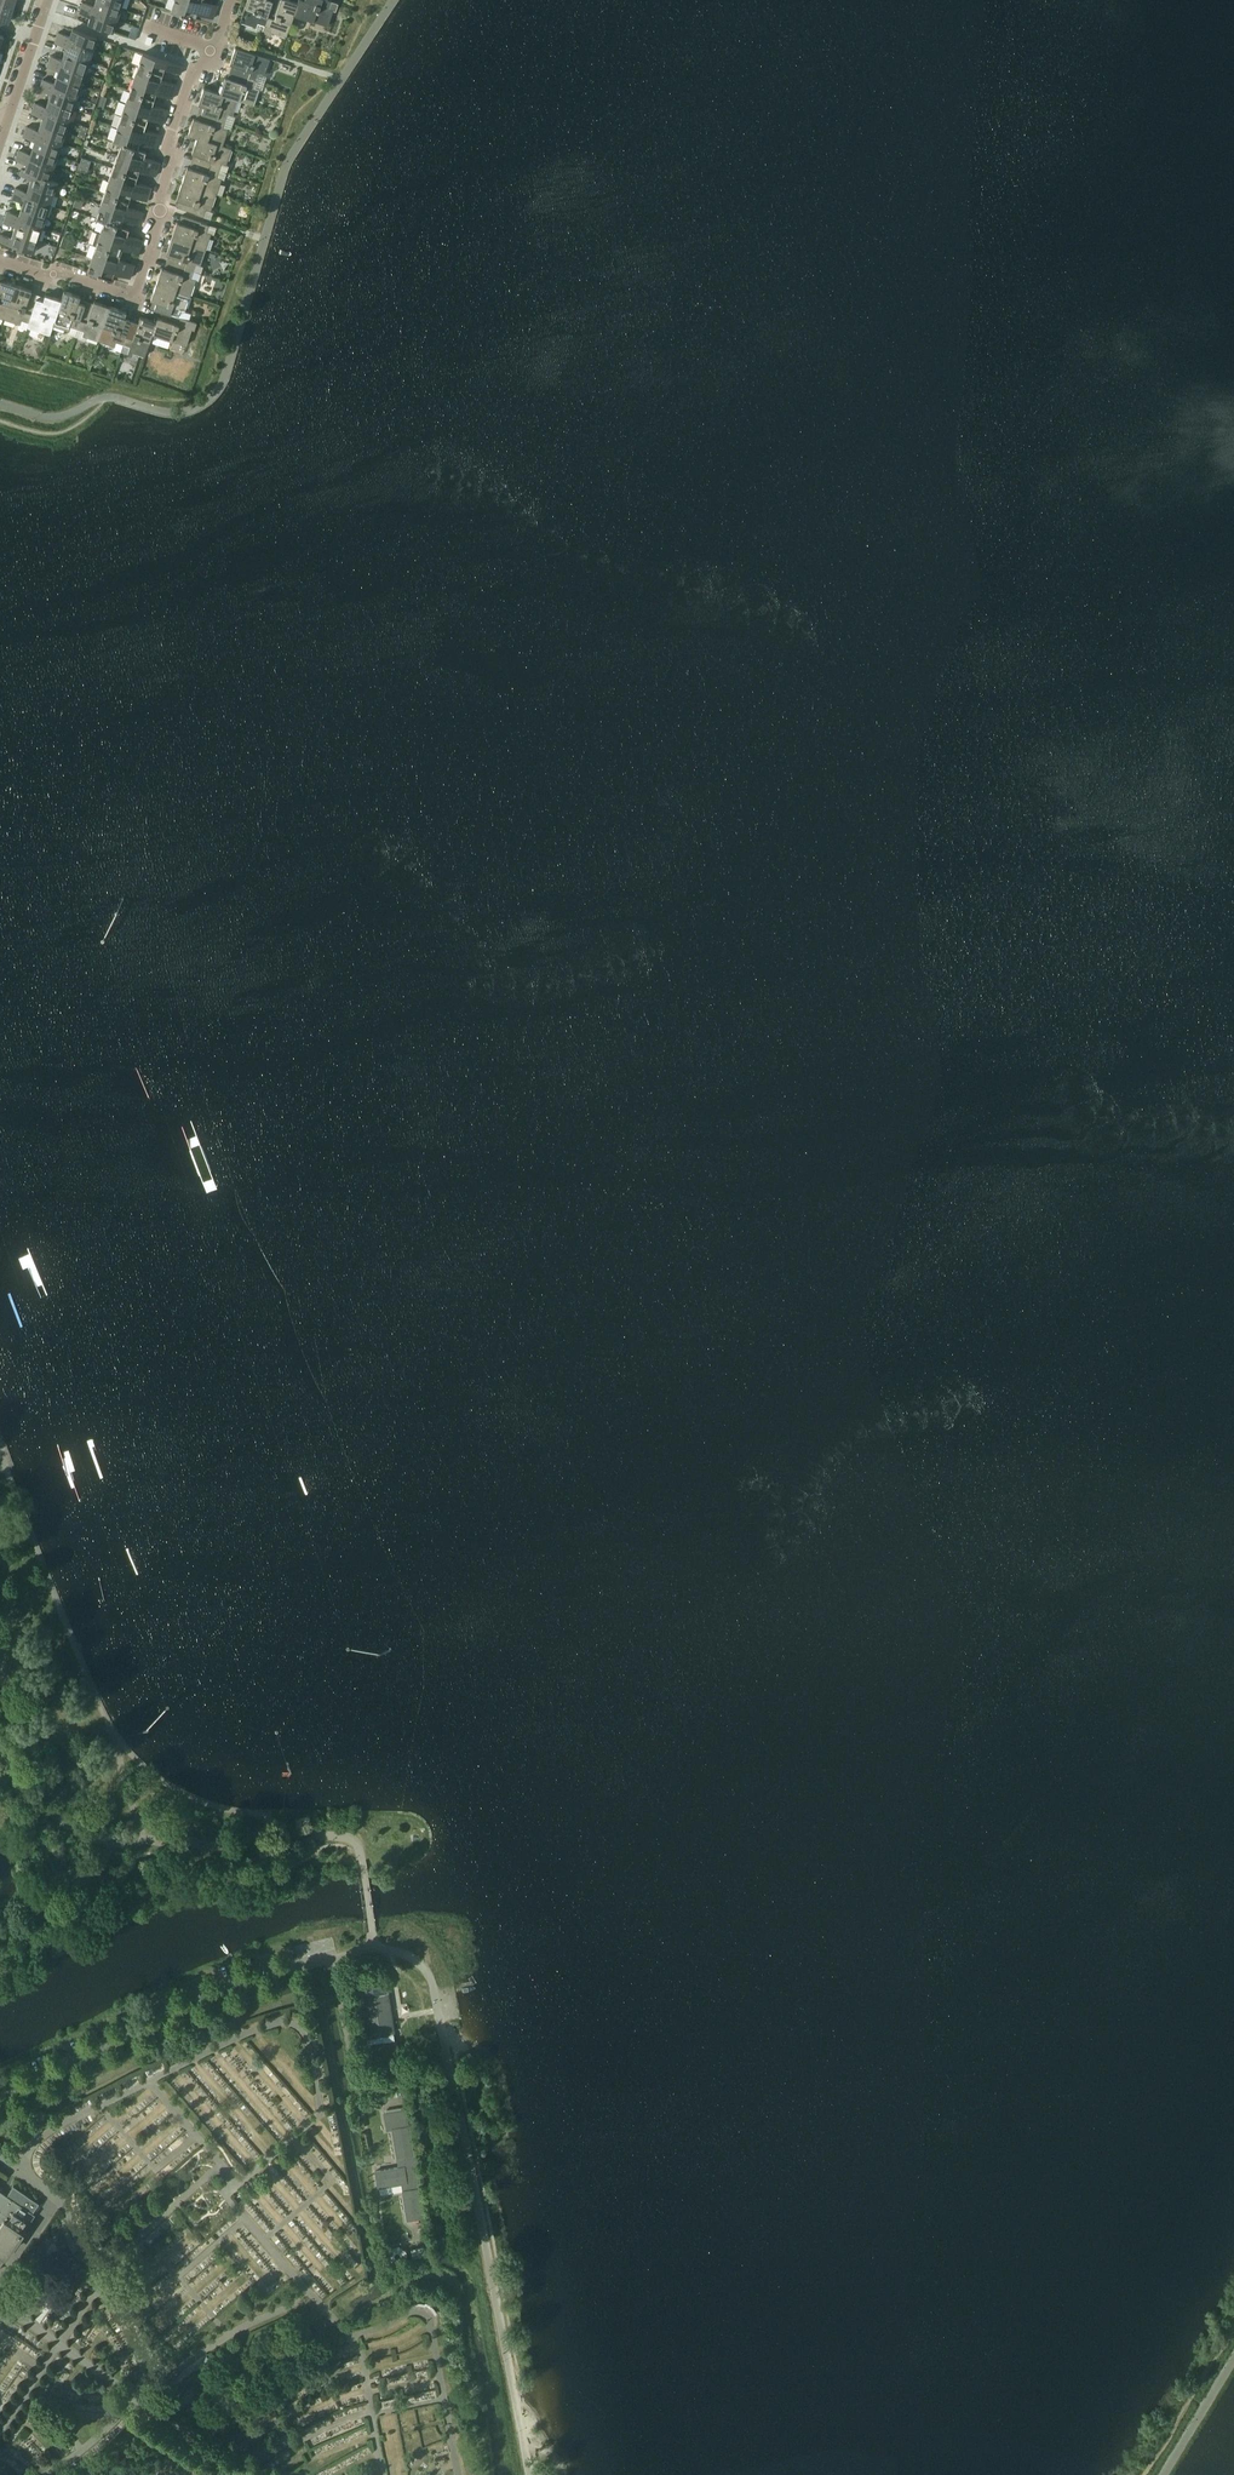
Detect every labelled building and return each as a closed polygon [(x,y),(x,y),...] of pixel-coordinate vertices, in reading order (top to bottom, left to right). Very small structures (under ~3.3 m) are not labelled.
[(81,7),(117,19),(121,7),(99,0),(96,0),(94,5),(83,1),(81,7)] [(183,0),(174,0),(171,10),(195,19),(197,13),(213,18),(215,11),(183,0)] [(215,11),(218,4),(205,0),(183,0),(215,11)] [(265,24),(273,0),(272,0),(247,0),(240,21),(256,27),(258,22),(265,24)] [(265,24),(265,25),(263,31),(270,36),(273,32),(286,37),(294,14),(298,2),(291,0),(281,0),(280,2),(273,0),(265,24)] [(298,2),(294,14),(328,26),(333,9),(336,10),(338,3),(329,0),(298,0),(298,2)] [(0,25),(3,23),(4,20),(8,22),(13,7),(0,3),(0,25)] [(117,19),(81,7),(79,12),(90,16),(88,23),(113,31),(117,19)] [(59,32),(57,37),(93,49),(97,37),(72,29),(70,35),(59,32)] [(66,46),(64,53),(89,61),(93,49),(57,37),(55,43),(66,46)] [(236,65),(233,72),(257,80),(260,73),(264,75),(270,58),(235,47),(230,63),(236,65)] [(143,52),(138,65),(163,73),(164,68),(181,73),(183,66),(143,52)] [(51,55),(49,60),(85,73),(89,61),(64,53),(62,59),(51,55)] [(59,70),(56,76),(81,84),(85,73),(49,60),(47,66),(59,70)] [(138,65),(134,78),(175,91),(177,84),(161,79),(163,73),(138,65)] [(225,77),(220,93),(238,99),(254,105),(260,88),(255,87),(257,80),(233,72),(231,79),(225,77)] [(43,78),(41,84),(77,96),(81,84),(56,76),(54,82),(43,78)] [(134,78),(130,90),(154,98),(156,93),(172,98),(175,91),(134,78)] [(51,93),(49,99),(73,108),(77,96),(41,84),(39,89),(51,93)] [(204,106),(202,112),(226,120),(228,114),(233,115),(238,99),(220,93),(204,87),(198,104),(204,106)] [(130,90),(126,102),(166,116),(168,109),(152,104),(154,98),(130,90)] [(35,102),(33,107),(69,119),(73,108),(49,99),(46,106),(35,102)] [(120,100),(116,113),(122,115),(146,123),(148,117),(164,123),(166,116),(126,102),(120,100)] [(43,117),(41,123),(65,131),(69,119),(33,107),(31,113),(43,117)] [(188,134),(197,137),(197,136),(223,145),(228,129),(224,127),(226,120),(202,112),(199,119),(194,117),(188,134)] [(122,115),(117,127),(158,141),(160,134),(144,129),(146,123),(122,115)] [(27,125),(25,131),(61,143),(65,131),(41,123),(39,129),(27,125)] [(113,140),(121,143),(121,142),(138,148),(138,147),(139,142),(155,148),(158,141),(117,127),(113,140)] [(35,140),(33,146),(58,155),(61,143),(25,131),(23,136),(35,140)] [(198,155),(195,161),(220,169),(222,163),(226,164),(232,148),(223,145),(197,136),(197,137),(192,153),(198,155)] [(121,143),(117,155),(158,169),(160,162),(144,156),(146,150),(138,147),(138,148),(121,142),(121,143)] [(19,149),(17,154),(54,166),(58,155),(33,146),(31,153),(19,149)] [(27,163),(25,169),(25,170),(50,178),(54,166),(17,154),(16,160),(27,163)] [(117,155),(113,167),(137,176),(139,170),(155,175),(158,169),(117,155)] [(187,166),(182,182),(216,194),(222,178),(217,176),(220,169),(195,161),(193,168),(187,166)] [(113,167),(109,180),(149,193),(152,187),(136,181),(137,176),(113,167)] [(31,178),(29,185),(54,193),(58,180),(50,178),(25,170),(25,169),(22,168),(20,174),(31,178)] [(109,180),(105,192),(129,200),(131,195),(147,200),(149,193),(109,180)] [(216,194),(182,182),(177,199),(182,200),(180,208),(204,216),(206,209),(211,210),(216,194)] [(16,187),(14,192),(50,205),(54,193),(29,185),(27,191),(16,187)] [(23,202),(21,208),(46,216),(50,205),(14,192),(12,198),(23,202)] [(105,192),(101,205),(141,218),(143,211),(127,206),(129,200),(105,192)] [(96,217),(104,220),(105,220),(121,225),(123,220),(139,225),(141,218),(101,205),(96,217)] [(8,210),(6,216),(42,228),(46,216),(21,208),(19,214),(8,210)] [(15,225),(13,231),(38,240),(42,228),(6,216),(4,221),(15,225)] [(177,221),(172,237),(206,249),(212,233),(207,231),(209,224),(185,216),(183,223),(177,221)] [(104,220),(100,232),(141,246),(143,239),(127,234),(129,228),(121,225),(105,220),(104,220)] [(13,231),(11,238),(0,234),(0,241),(34,252),(38,240),(13,231)] [(93,244),(96,245),(121,253),(122,248),(139,253),(141,246),(100,232),(97,231),(93,244)] [(64,234),(61,245),(68,247),(71,236),(64,234)] [(172,255),(170,262),(194,270),(196,263),(201,265),(206,249),(172,237),(166,253),(172,255)] [(96,245),(92,257),(132,271),(135,264),(119,258),(121,253),(96,245)] [(132,271),(92,257),(88,270),(112,278),(114,272),(130,278),(132,271)] [(162,267),(156,283),(191,295),(196,278),(192,277),(194,270),(170,262),(167,269),(162,267)] [(4,319),(16,284),(0,279),(0,317),(4,319)] [(154,308),(166,312),(178,316),(179,316),(181,309),(185,311),(191,295),(156,283),(151,299),(157,301),(154,308)] [(22,319),(28,322),(37,298),(30,295),(32,290),(16,284),(4,319),(20,324),(22,319)] [(71,326),(77,328),(85,304),(79,301),(81,296),(64,290),(61,299),(53,325),(69,330),(71,326)] [(50,334),(53,325),(61,299),(45,294),(43,300),(37,298),(28,322),(27,326),(50,334)] [(83,335),(99,340),(110,306),(94,300),(92,306),(85,304),(77,328),(84,330),(83,335)] [(116,341),(123,343),(131,319),(125,317),(127,311),(110,306),(99,340),(115,346),(116,341)] [(158,317),(156,321),(152,333),(153,333),(186,345),(192,328),(194,329),(197,322),(179,316),(178,316),(166,312),(163,319),(158,317)] [(131,319),(123,343),(130,346),(129,350),(145,356),(153,333),(152,333),(156,321),(140,316),(138,322),(131,319)] [(383,1971),(354,1976),(358,1996),(387,1991),(383,1971)] [(363,1998),(369,2034),(393,2030),(387,1994),(363,1998)] [(365,2039),(368,2062),(398,2057),(394,2034),(365,2039)] [(406,2109),(384,2113),(387,2129),(393,2128),(398,2156),(399,2167),(375,2170),(378,2186),(401,2182),(408,2219),(424,2217),(406,2109)] [(0,2265),(8,2252),(9,2251),(12,2253),(23,2236),(21,2234),(22,2232),(23,2231),(35,2213),(33,2212),(39,2202),(14,2185),(7,2194),(0,2189),(0,2265)] [(424,2246),(411,2249),(414,2258),(426,2255),(424,2246)]
